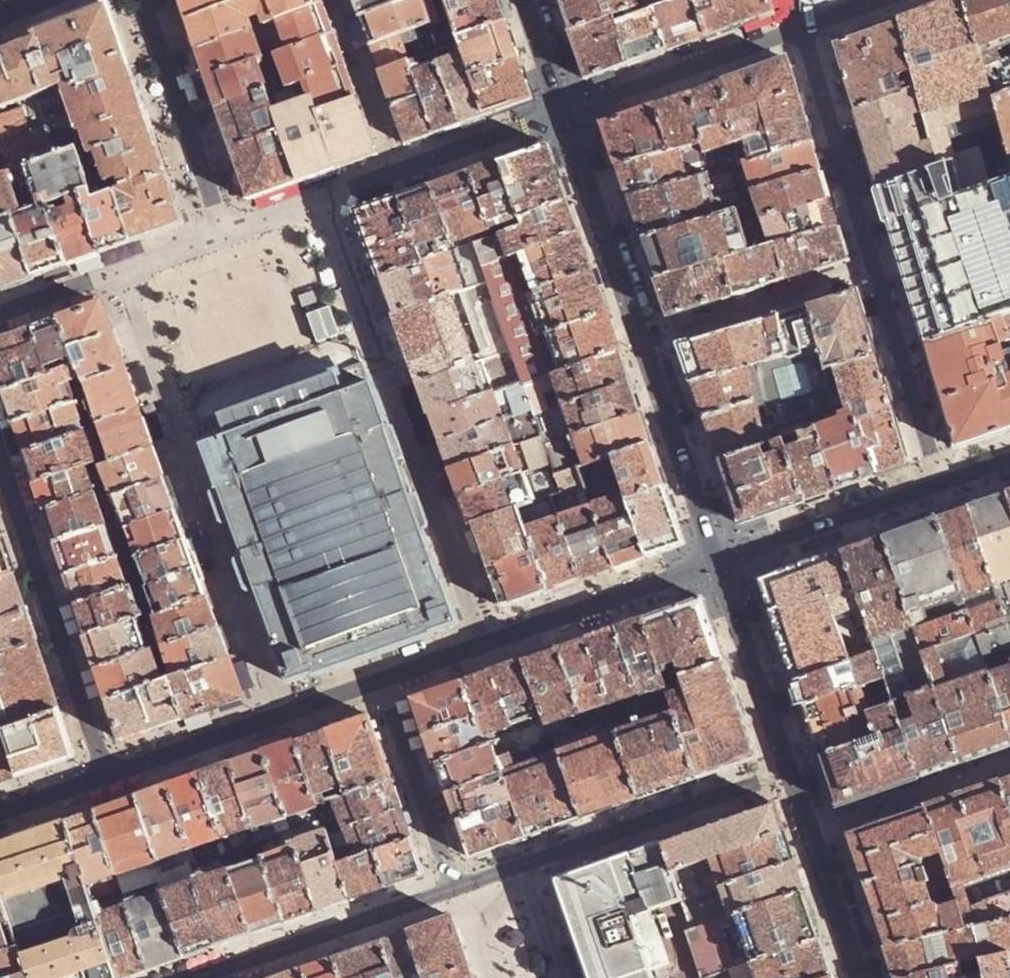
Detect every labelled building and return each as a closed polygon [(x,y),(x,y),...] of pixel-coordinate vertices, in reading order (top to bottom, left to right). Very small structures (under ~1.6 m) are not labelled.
[(186,22),(240,0),(179,0),(186,22)] [(186,22),(192,38),(196,50),(253,28),(260,25),(266,24),(267,23),(259,0),(240,0),(186,22)] [(322,0),(259,0),(267,23),(323,2),(322,0)] [(360,17),(405,0),(354,0),(360,17)] [(360,17),(370,45),(450,15),(446,1),(445,0),(405,0),(360,17)] [(446,1),(450,15),(459,39),(505,20),(498,0),(450,0),(446,1)] [(566,21),(570,32),(612,17),(651,3),(660,0),(559,0),(566,21)] [(651,3),(653,9),(680,0),(660,0),(651,3)] [(694,0),(680,0),(653,9),(667,51),(688,43),(706,37),(694,0)] [(768,0),(694,0),(706,37),(744,23),(772,13),(768,0)] [(898,19),(912,70),(916,87),(922,112),(990,88),(982,62),(963,0),(952,0),(928,8),(898,19)] [(982,62),(1000,55),(996,43),(1009,38),(1009,0),(963,0),(982,62)] [(120,37),(108,1),(79,12),(34,30),(57,86),(62,84),(65,91),(130,68),(120,37)] [(334,32),(323,2),(267,23),(266,24),(276,54),(278,53),(334,32)] [(653,9),(651,3),(612,17),(614,23),(653,9)] [(667,51),(653,9),(614,23),(628,65),(650,57),(667,51)] [(460,43),(459,39),(450,15),(370,45),(380,72),(410,61),(435,52),(460,43)] [(612,17),(570,32),(578,56),(586,80),(607,73),(628,65),(614,23),(612,17)] [(912,70),(898,19),(882,25),(856,34),(832,43),(844,82),(853,111),(903,92),(899,76),(912,70)] [(510,35),(505,20),(459,39),(460,43),(464,54),(471,76),(517,58),(510,35)] [(276,54),(266,24),(260,25),(271,56),(276,54)] [(271,56),(260,25),(253,28),(264,59),(268,57),(271,56)] [(264,59),(253,28),(196,50),(203,71),(206,80),(257,61),(264,59)] [(34,30),(15,37),(0,43),(0,52),(19,100),(57,86),(34,30)] [(334,32),(278,53),(290,86),(306,80),(346,66),(334,32)] [(996,43),(1000,55),(1009,51),(1009,38),(996,43)] [(464,54),(460,43),(435,52),(438,63),(464,54)] [(1000,55),(982,62),(990,88),(992,95),(1009,88),(1009,51),(1000,55)] [(0,52),(0,107),(19,100),(0,52)] [(438,63),(435,52),(410,61),(413,73),(438,63)] [(290,86),(278,53),(276,54),(271,56),(268,57),(280,90),(290,86)] [(471,76),(464,54),(438,63),(460,124),(475,119),(484,115),(471,76)] [(280,90),(268,57),(264,59),(257,61),(267,90),(268,89),(270,94),(280,90)] [(523,76),(517,58),(471,76),(484,115),(531,99),(523,76)] [(799,103),(786,60),(721,83),(734,146),(744,143),(749,163),(812,145),(799,103)] [(267,90),(257,61),(206,80),(213,99),(216,108),(267,90)] [(392,105),(421,95),(413,73),(410,61),(380,72),(392,105)] [(460,124),(438,63),(413,73),(421,95),(435,133),(450,127),(460,124)] [(358,98),(346,66),(306,80),(312,97),(317,113),(358,98)] [(135,81),(130,68),(65,91),(77,130),(81,129),(144,107),(135,81)] [(312,97),(306,80),(290,86),(280,90),(270,94),(276,110),(312,97)] [(734,146),(721,83),(706,88),(691,93),(702,145),(703,145),(705,153),(734,146)] [(57,86),(19,100),(22,107),(24,106),(38,101),(59,93),(57,86)] [(903,92),(853,111),(867,157),(877,190),(937,165),(931,144),(920,148),(912,115),(922,112),(916,87),(903,92)] [(990,88),(922,112),(931,144),(937,165),(947,161),(959,195),(1009,176),(1009,154),(992,95),(990,88)] [(992,95),(1009,154),(1009,88),(992,95)] [(248,201),(301,181),(276,110),(270,94),(268,89),(267,90),(216,108),(248,201)] [(77,130),(65,91),(59,93),(38,101),(47,128),(52,140),(77,130)] [(702,145),(691,93),(672,100),(655,106),(668,154),(679,151),(702,145)] [(435,133),(421,95),(392,105),(406,143),(420,138),(435,133)] [(317,113),(312,97),(276,110),(301,181),(323,173),(337,168),(317,113)] [(378,153),(358,98),(317,113),(337,168),(357,161),(378,153)] [(47,128),(38,101),(24,106),(32,133),(47,128)] [(47,128),(32,133),(24,106),(22,107),(0,115),(0,142),(8,165),(10,172),(23,167),(57,155),(52,140),(47,128)] [(668,154),(655,106),(601,125),(611,153),(617,168),(668,154)] [(148,120),(144,107),(81,129),(89,154),(96,152),(100,164),(156,144),(148,120)] [(931,144),(922,112),(912,115),(920,148),(931,144)] [(89,154),(81,129),(77,130),(52,140),(57,155),(76,149),(83,170),(100,164),(96,152),(89,154)] [(749,163),(744,143),(734,146),(738,166),(742,165),(749,163)] [(163,164),(156,144),(100,164),(106,181),(117,177),(121,187),(115,189),(134,241),(183,223),(176,202),(163,164)] [(556,171),(547,144),(500,161),(520,216),(566,200),(556,171)] [(702,145),(679,151),(688,181),(707,175),(705,153),(703,145),(702,145)] [(815,155),(812,145),(749,163),(742,165),(752,193),(800,176),(820,173),(815,155)] [(734,146),(705,153),(707,175),(709,175),(734,167),(738,166),(734,146)] [(83,170),(76,149),(57,155),(23,167),(37,208),(47,204),(80,192),(90,188),(83,170)] [(688,181),(679,151),(668,154),(617,168),(624,189),(627,198),(688,181)] [(520,216),(500,161),(483,167),(470,172),(490,229),(521,218),(520,216)] [(959,195),(947,161),(937,165),(877,190),(905,286),(922,343),(1001,316),(1009,313),(1009,176),(959,195)] [(8,165),(2,168),(1,162),(0,163),(0,176),(7,173),(10,172),(8,165)] [(106,181),(100,164),(83,170),(90,188),(93,198),(109,192),(106,181)] [(752,193),(742,165),(738,166),(734,167),(744,195),(752,193)] [(37,208),(23,167),(10,172),(7,173),(20,213),(37,208)] [(737,211),(748,208),(744,195),(734,167),(709,175),(707,175),(688,181),(627,198),(635,223),(641,239),(717,217),(737,211)] [(447,180),(431,186),(453,249),(454,250),(474,242),(489,237),(493,236),(490,229),(470,172),(447,180)] [(7,173),(0,176),(0,221),(13,216),(20,213),(7,173)] [(823,183),(820,173),(752,193),(761,220),(828,200),(823,183)] [(121,187),(117,177),(106,181),(109,192),(115,189),(121,187)] [(431,186),(399,197),(422,260),(448,251),(453,249),(431,186)] [(122,245),(134,241),(115,189),(109,192),(93,198),(90,188),(80,192),(83,202),(101,253),(122,245)] [(83,202),(80,192),(47,204),(50,215),(83,202)] [(761,220),(752,193),(744,195),(748,208),(753,223),(761,220)] [(422,260),(399,197),(357,212),(369,245),(381,276),(422,260)] [(570,213),(566,200),(520,216),(521,218),(523,225),(499,233),(508,257),(519,253),(577,232),(570,213)] [(831,209),(828,200),(761,220),(771,246),(775,244),(836,227),(831,209)] [(101,253),(83,202),(50,215),(67,265),(101,253)] [(55,269),(67,265),(50,215),(47,204),(37,208),(20,213),(13,216),(34,277),(55,269)] [(748,208),(737,211),(748,252),(761,249),(753,223),(748,208)] [(748,252),(737,211),(717,217),(641,239),(650,266),(655,280),(726,259),(748,252)] [(0,221),(0,287),(1,289),(18,283),(34,277),(13,216),(0,221)] [(490,229),(493,236),(499,233),(523,225),(521,218),(490,229)] [(771,246),(761,220),(753,223),(761,249),(771,246)] [(775,244),(784,279),(846,261),(840,241),(836,227),(775,244)] [(582,249),(577,232),(519,253),(528,278),(533,291),(590,271),(582,249)] [(489,237),(497,261),(506,258),(508,257),(499,233),(493,236),(489,237)] [(497,261),(489,237),(474,242),(482,267),(497,261)] [(448,251),(461,289),(486,280),(486,279),(482,267),(474,242),(454,250),(453,249),(448,251)] [(784,279),(775,244),(771,246),(761,249),(748,252),(726,259),(733,295),(761,286),(784,279)] [(461,289),(448,251),(422,260),(381,276),(387,294),(394,312),(448,293),(456,290),(461,289)] [(528,278),(519,253),(508,257),(506,258),(515,282),(528,278)] [(533,292),(520,296),(515,282),(506,258),(497,261),(482,267),(486,279),(486,280),(521,381),(522,380),(523,384),(548,375),(535,337),(547,332),(604,312),(595,287),(590,271),(533,291),(533,292)] [(733,295),(726,259),(655,280),(662,301),(667,316),(733,295)] [(486,280),(461,289),(456,290),(467,320),(468,319),(482,359),(481,359),(492,391),(493,390),(521,381),(486,280)] [(448,293),(459,323),(467,320),(456,290),(448,293)] [(867,330),(855,290),(805,305),(817,344),(825,370),(834,367),(874,355),(867,330)] [(459,323),(448,293),(394,312),(400,329),(405,343),(459,324),(459,323)] [(124,369),(101,304),(59,318),(73,357),(75,364),(80,378),(82,382),(82,384),(84,383),(124,369)] [(817,344),(805,305),(788,310),(773,315),(785,354),(817,344)] [(610,329),(604,312),(547,332),(560,371),(617,351),(610,329)] [(1001,316),(1009,343),(1009,313),(1001,316)] [(785,354),(773,315),(723,330),(677,344),(690,382),(745,366),(751,364),(785,354)] [(1001,316),(922,343),(929,365),(937,393),(954,449),(997,434),(1009,429),(1009,343),(1001,316)] [(73,357),(59,318),(43,324),(33,328),(46,366),(73,357)] [(459,324),(473,362),(481,359),(482,359),(468,319),(467,320),(459,323),(459,324)] [(473,362),(459,324),(405,343),(412,363),(419,382),(473,362)] [(33,328),(6,337),(0,339),(0,382),(2,389),(49,373),(46,366),(33,328)] [(560,371),(547,332),(535,337),(548,375),(552,373),(560,371)] [(745,366),(690,382),(705,427),(717,460),(761,445),(771,442),(781,438),(800,432),(814,428),(839,419),(839,418),(836,408),(835,407),(824,370),(825,370),(817,344),(785,354),(751,364),(745,366)] [(621,361),(617,351),(560,371),(552,373),(557,387),(562,403),(628,381),(621,361)] [(891,412),(874,355),(834,367),(825,370),(824,370),(836,408),(845,404),(852,402),(855,412),(877,476),(907,465),(891,412)] [(75,364),(73,357),(46,366),(49,373),(64,368),(75,364)] [(481,359),(473,362),(419,382),(425,400),(430,413),(492,391),(481,359)] [(222,437),(215,418),(214,418),(196,425),(203,444),(201,445),(217,489),(220,492),(273,639),(271,641),(286,680),(310,672),(312,673),(430,633),(430,630),(455,622),(441,580),(438,579),(384,429),(386,426),(370,382),(368,382),(361,363),(358,364),(342,370),(349,389),(284,414),(222,437)] [(80,378),(75,364),(64,368),(69,382),(80,378)] [(69,382),(64,368),(49,373),(2,389),(10,411),(13,422),(75,400),(69,382)] [(138,407),(124,369),(84,383),(98,422),(138,407)] [(557,387),(552,373),(548,375),(523,384),(528,397),(541,392),(557,387)] [(82,382),(80,378),(69,382),(75,400),(82,398),(77,384),(82,382)] [(521,381),(493,390),(497,402),(511,398),(516,414),(532,408),(528,397),(523,384),(522,380),(521,381)] [(632,395),(628,381),(562,403),(557,405),(547,408),(534,413),(541,436),(544,444),(573,434),(638,412),(632,395)] [(98,422),(84,383),(82,384),(82,382),(77,384),(82,398),(92,425),(98,422)] [(497,402),(493,390),(492,391),(430,413),(435,428),(440,441),(503,418),(497,402)] [(545,402),(541,392),(528,397),(532,408),(534,413),(547,408),(545,402)] [(92,425),(82,398),(75,400),(86,429),(92,427),(92,425)] [(497,402),(503,418),(516,414),(511,398),(497,402)] [(555,399),(545,402),(547,408),(557,405),(555,399)] [(86,429),(75,400),(13,422),(20,443),(23,452),(86,429)] [(836,408),(839,418),(855,412),(852,402),(845,404),(836,408)] [(152,446),(138,407),(98,422),(111,460),(152,446)] [(516,414),(503,418),(513,446),(520,443),(541,436),(534,413),(532,408),(516,414)] [(642,424),(638,412),(573,434),(583,464),(612,455),(648,442),(642,424)] [(859,482),(877,476),(855,412),(839,418),(839,419),(814,428),(835,490),(859,482)] [(513,446),(503,418),(440,441),(446,458),(450,468),(513,446)] [(111,460),(98,422),(92,425),(92,427),(103,457),(105,462),(111,460)] [(103,457),(92,427),(86,429),(96,459),(103,457)] [(835,490),(814,428),(800,432),(803,441),(785,448),(803,501),(821,495),(835,490)] [(96,459),(86,429),(23,452),(30,471),(33,482),(86,463),(92,461),(96,459)] [(781,438),(785,448),(803,441),(800,432),(781,438)] [(573,434),(544,444),(550,462),(555,474),(577,467),(583,464),(573,434)] [(544,444),(541,436),(520,443),(529,469),(550,462),(544,444)] [(772,512),(803,501),(785,448),(781,438),(771,442),(774,453),(765,456),(761,445),(717,460),(729,497),(738,523),(772,512)] [(655,461),(648,442),(612,455),(625,494),(627,498),(663,485),(655,461)] [(774,453),(771,442),(761,445),(765,456),(774,453)] [(455,484),(459,494),(522,471),(529,469),(520,443),(513,446),(450,468),(455,484)] [(164,478),(152,446),(111,460),(105,462),(105,463),(102,464),(114,495),(164,478)] [(625,494),(612,455),(583,464),(577,467),(591,506),(625,494)] [(105,462),(103,457),(96,459),(92,461),(94,467),(102,464),(105,463),(105,462)] [(94,467),(92,461),(86,463),(95,491),(101,488),(94,467)] [(529,469),(522,471),(533,502),(549,496),(561,492),(555,474),(550,462),(529,469)] [(95,491),(86,463),(33,482),(39,499),(42,510),(95,491)] [(114,495),(102,464),(94,467),(101,488),(105,498),(114,495)] [(577,467),(555,474),(561,492),(549,496),(557,518),(591,506),(577,467)] [(533,502),(522,471),(459,494),(466,513),(470,524),(515,508),(533,502)] [(167,488),(164,478),(114,495),(125,526),(175,509),(167,488)] [(672,510),(663,485),(627,498),(646,556),(661,551),(683,543),(672,510)] [(105,498),(101,488),(95,491),(106,522),(113,519),(105,498)] [(106,522),(95,491),(42,510),(49,530),(53,542),(106,522)] [(1006,492),(983,500),(967,506),(1007,625),(1009,634),(1009,505),(1006,492)] [(627,498),(625,494),(591,506),(612,568),(635,560),(646,556),(627,498)] [(125,526),(114,495),(105,498),(113,519),(117,529),(125,526)] [(549,496),(533,502),(515,508),(523,529),(557,518),(549,496)] [(591,506),(557,518),(579,579),(600,572),(612,568),(591,506)] [(1007,625),(967,506),(948,513),(936,517),(975,633),(976,636),(1007,625)] [(523,529),(515,508),(470,524),(478,547),(484,564),(530,549),(523,529)] [(179,519),(175,509),(125,526),(117,529),(125,552),(127,558),(136,555),(186,539),(179,519)] [(907,527),(883,535),(923,652),(936,648),(975,633),(936,517),(907,527)] [(579,579),(557,518),(523,529),(530,549),(545,591),(567,584),(579,579)] [(117,529),(113,519),(106,522),(117,555),(125,552),(117,529)] [(117,555),(106,522),(53,542),(61,564),(64,574),(117,555)] [(0,535),(0,578),(13,573),(3,544),(0,535)] [(858,544),(842,549),(862,605),(877,652),(886,678),(889,688),(891,695),(893,700),(894,703),(900,722),(918,777),(938,771),(960,763),(935,690),(933,686),(922,652),(923,652),(883,535),(858,544)] [(189,549),(186,539),(136,555),(146,583),(196,567),(189,549)] [(545,591),(530,549),(484,564),(500,607),(526,598),(545,591)] [(877,652),(862,605),(842,549),(820,557),(800,564),(811,594),(824,590),(848,662),(877,652)] [(125,552),(117,555),(127,585),(134,582),(134,580),(135,580),(127,558),(125,552)] [(127,585),(117,555),(64,574),(70,592),(74,604),(127,585)] [(146,583),(136,555),(127,558),(135,580),(134,580),(134,582),(136,587),(144,584),(146,583)] [(780,571),(758,578),(778,634),(794,679),(848,662),(824,590),(811,594),(800,564),(780,571)] [(200,578),(196,567),(146,583),(144,584),(154,612),(206,595),(200,578)] [(13,573),(0,578),(0,729),(3,728),(58,709),(53,693),(44,667),(30,623),(19,592),(13,573)] [(154,612),(144,584),(136,587),(145,611),(146,615),(154,612)] [(137,613),(127,585),(74,604),(81,626),(85,635),(138,618),(137,613)] [(210,606),(206,595),(154,612),(165,644),(217,626),(210,606)] [(711,624),(702,597),(641,619),(656,661),(663,682),(671,679),(680,675),(724,659),(711,624)] [(165,644),(154,612),(146,615),(144,616),(158,647),(165,644)] [(158,647),(144,616),(138,618),(149,650),(153,648),(158,647)] [(149,650),(138,618),(85,635),(92,657),(95,668),(149,650)] [(656,661),(641,619),(625,624),(615,628),(636,693),(664,685),(663,682),(656,661)] [(1007,625),(976,636),(1009,738),(1009,634),(1007,625)] [(222,639),(217,626),(165,644),(173,676),(229,658),(222,639)] [(636,693),(615,628),(596,634),(586,638),(609,703),(636,693)] [(936,648),(923,652),(922,652),(933,686),(935,690),(960,763),(990,753),(1009,746),(1009,738),(976,636),(975,633),(936,648)] [(609,703),(586,638),(570,643),(558,648),(580,713),(609,703)] [(173,676),(165,644),(158,647),(168,678),(169,678),(173,676)] [(158,647),(153,648),(161,680),(168,678),(158,647)] [(161,680),(153,648),(149,650),(95,668),(102,688),(106,699),(161,680)] [(580,713),(558,648),(536,655),(521,661),(540,714),(544,726),(580,713)] [(848,662),(794,679),(799,694),(802,704),(858,686),(858,687),(869,683),(874,682),(886,678),(877,652),(848,662)] [(243,697),(229,658),(173,676),(169,678),(183,717),(218,705),(243,697)] [(738,701),(724,659),(680,675),(671,679),(663,682),(664,685),(666,690),(668,697),(669,698),(671,705),(674,712),(696,777),(725,767),(757,755),(738,701)] [(540,714),(521,661),(505,666),(490,671),(509,725),(540,714)] [(509,725),(490,671),(474,677),(462,681),(472,715),(478,732),(489,730),(489,731),(509,725)] [(156,727),(183,717),(169,678),(168,678),(161,680),(106,699),(119,740),(156,727)] [(889,688),(886,678),(874,682),(877,692),(889,688)] [(472,715),(462,681),(438,690),(413,698),(424,732),(472,715)] [(875,700),(869,683),(858,687),(864,703),(875,700)] [(664,685),(636,693),(641,708),(669,698),(668,697),(666,690),(664,685)] [(858,686),(802,704),(813,735),(820,755),(875,737),(876,737),(867,712),(864,703),(858,687),(858,686)] [(636,693),(609,703),(613,717),(641,708),(636,693)] [(893,700),(891,695),(875,700),(864,703),(867,712),(894,703),(893,700)] [(671,705),(669,698),(641,708),(613,717),(610,718),(615,732),(662,716),(660,709),(671,705)] [(609,703),(580,713),(585,727),(610,718),(613,717),(609,703)] [(876,737),(875,737),(820,755),(829,783),(837,805),(877,792),(918,777),(900,722),(894,703),(867,712),(876,737)] [(66,732),(58,709),(3,728),(19,774),(42,766),(73,755),(66,732)] [(696,777),(674,712),(662,716),(615,732),(638,797),(669,786),(696,777)] [(379,747),(367,713),(345,721),(324,728),(342,784),(346,792),(389,777),(379,747)] [(585,727),(580,713),(544,726),(548,740),(554,738),(585,727)] [(544,726),(540,714),(509,725),(512,734),(517,750),(548,740),(544,726)] [(489,730),(478,732),(472,715),(424,732),(431,749),(435,762),(493,741),(489,731),(489,730)] [(615,732),(610,718),(585,727),(554,738),(558,751),(615,732)] [(512,734),(509,725),(489,731),(493,741),(512,734)] [(3,728),(0,729),(0,781),(19,774),(3,728)] [(342,784),(324,728),(304,735),(294,739),(313,793),(342,784)] [(638,797),(615,732),(558,751),(582,817),(613,806),(638,797)] [(517,750),(512,734),(493,741),(498,757),(510,753),(517,750)] [(558,751),(554,738),(548,740),(517,750),(510,753),(515,766),(558,751)] [(313,793),(294,739),(277,745),(262,750),(285,815),(317,804),(316,802),(313,793)] [(493,741),(435,762),(440,777),(446,791),(502,772),(502,770),(497,757),(498,757),(493,741)] [(285,815),(262,750),(243,757),(229,762),(252,827),(285,815)] [(582,817),(558,751),(515,766),(510,753),(498,757),(497,757),(502,770),(502,772),(512,801),(524,837),(557,825),(582,817)] [(252,827),(229,762),(213,767),(198,773),(220,838),(252,827)] [(456,821),(512,801),(502,772),(446,791),(450,805),(456,821)] [(180,779),(169,784),(196,862),(223,853),(225,852),(220,838),(198,773),(180,779)] [(1001,779),(1009,806),(1009,776),(1001,779)] [(393,788),(389,777),(346,792),(333,796),(344,827),(399,806),(393,788)] [(1001,779),(985,784),(949,797),(925,805),(941,850),(948,872),(957,900),(966,926),(1009,917),(1009,892),(971,905),(963,883),(1009,868),(1009,806),(1001,779)] [(136,795),(159,859),(164,873),(190,864),(196,862),(169,784),(149,790),(136,795)] [(159,859),(136,795),(114,803),(96,809),(117,874),(159,859)] [(344,827),(333,796),(316,802),(317,804),(322,818),(325,828),(327,833),(344,827)] [(524,837),(512,801),(456,821),(468,856),(499,845),(524,837)] [(783,832),(773,802),(717,822),(662,841),(672,870),(783,832)] [(322,818),(317,804),(285,815),(290,829),(322,818)] [(941,850),(925,805),(846,832),(868,893),(885,944),(966,926),(957,900),(939,906),(932,902),(924,881),(919,865),(923,856),(941,850)] [(403,816),(399,806),(344,827),(354,856),(373,850),(410,837),(407,828),(403,816)] [(123,889),(117,874),(96,809),(77,816),(67,819),(89,884),(94,898),(123,889)] [(290,829),(285,815),(252,827),(257,841),(290,829)] [(325,828),(322,818),(290,829),(293,838),(325,828)] [(67,819),(29,833),(0,843),(0,888),(2,894),(11,921),(19,945),(28,971),(30,977),(120,977),(98,914),(94,898),(89,884),(67,819)] [(257,841),(252,827),(220,838),(225,852),(257,841)] [(354,856),(344,827),(327,833),(337,862),(354,856)] [(325,828),(293,838),(295,844),(317,909),(336,902),(349,897),(337,862),(327,833),(325,828)] [(787,843),(783,832),(672,870),(682,899),(683,900),(793,860),(787,843)] [(415,850),(410,837),(373,850),(386,885),(423,872),(415,850)] [(653,971),(641,934),(658,928),(651,910),(682,899),(672,870),(662,841),(649,845),(556,878),(590,977),(656,977),(653,971)] [(317,909),(295,844),(261,855),(283,920),(302,914),(317,909)] [(386,885),(373,850),(354,856),(337,862),(349,897),(370,890),(386,885)] [(283,920),(261,855),(228,867),(250,932),(267,926),(283,920)] [(159,859),(117,874),(123,889),(124,892),(160,879),(158,875),(164,873),(159,859)] [(797,872),(793,860),(683,900),(693,929),(804,890),(797,872)] [(160,879),(164,890),(186,955),(203,949),(218,944),(196,878),(190,864),(164,873),(158,875),(160,879)] [(250,932),(228,867),(196,878),(218,944),(239,936),(250,932)] [(963,883),(971,905),(1009,892),(1009,868),(963,883)] [(957,900),(948,872),(924,881),(932,902),(939,906),(957,900)] [(186,955),(164,890),(128,903),(149,968),(170,961),(186,955)] [(693,929),(686,931),(703,977),(704,977),(708,977),(820,938),(810,910),(804,890),(693,929)] [(2,894),(0,894),(0,952),(13,947),(5,923),(11,921),(2,894)] [(128,903),(98,914),(120,977),(122,977),(137,972),(149,968),(128,903)] [(450,915),(428,923),(408,930),(424,977),(471,977),(450,915)] [(966,926),(885,944),(892,962),(897,977),(958,963),(977,958),(1008,952),(1009,959),(1009,917),(966,926)] [(672,964),(660,928),(658,928),(641,934),(653,971),(672,964)] [(408,930),(391,936),(381,940),(394,977),(424,977),(408,930)] [(708,977),(824,977),(833,975),(824,950),(820,938),(708,977)] [(381,940),(355,949),(333,957),(341,977),(394,977),(381,940)] [(0,952),(0,977),(8,977),(28,971),(19,945),(13,947),(0,952)] [(1008,952),(977,958),(982,972),(984,977),(1009,977),(1009,959),(1008,952)] [(307,977),(341,977),(333,957),(316,962),(303,967),(307,977)] [(982,972),(977,958),(958,963),(963,977),(982,972)] [(982,972),(963,977),(958,963),(897,977),(984,977),(982,972)] [(303,967),(284,973),(271,977),(307,977),(303,967)]
